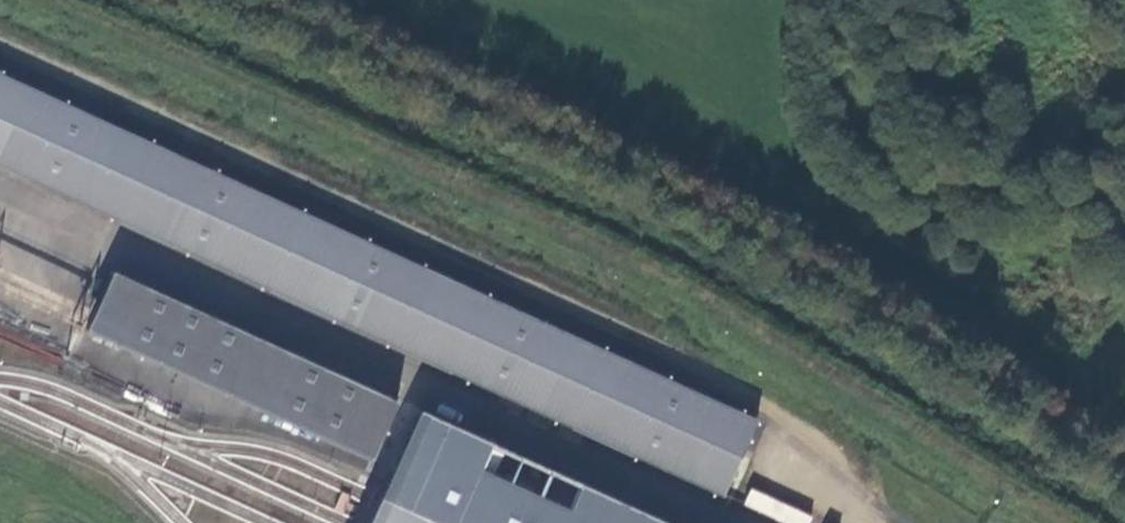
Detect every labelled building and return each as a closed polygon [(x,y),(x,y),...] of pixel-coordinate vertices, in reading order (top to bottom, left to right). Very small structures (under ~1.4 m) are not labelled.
[(166,238),(723,494),(758,419),(201,163),(0,71),(0,163),(166,238)] [(398,402),(113,271),(96,310),(93,317),(87,329),(371,458),(398,402)] [(425,410),(393,480),(391,485),(384,500),(374,522),(673,522),(425,410)]
